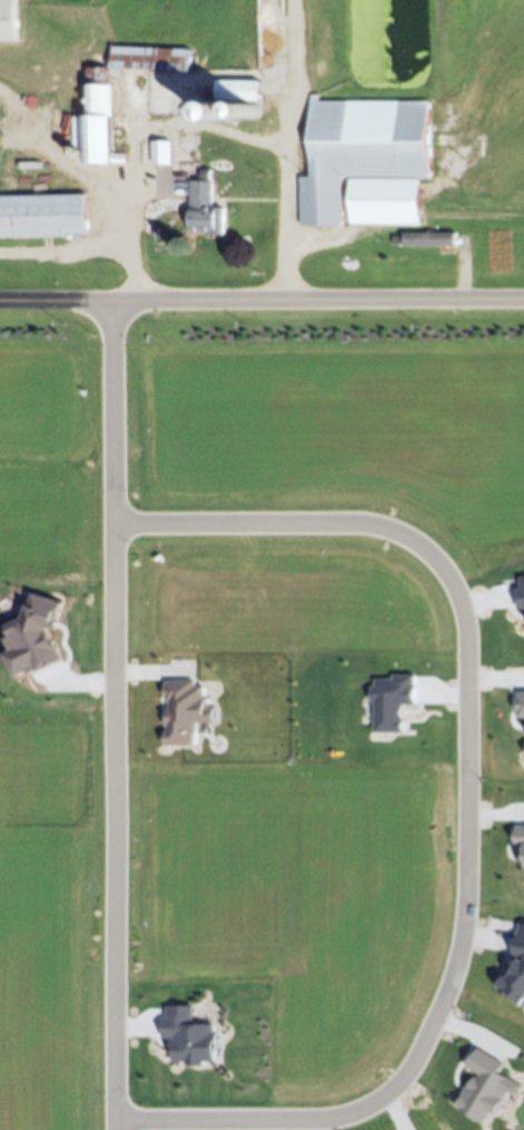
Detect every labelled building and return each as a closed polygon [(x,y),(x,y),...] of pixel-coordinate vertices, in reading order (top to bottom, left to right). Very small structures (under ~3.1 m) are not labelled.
[(17,38),(0,38),(0,0),(17,0),(17,38)] [(192,47),(192,71),(115,71),(113,153),(126,153),(126,162),(87,162),(87,143),(75,143),(75,114),(87,114),(87,67),(112,67),(112,46),(192,47)] [(260,81),(260,99),(257,99),(258,100),(259,101),(260,103),(260,104),(261,104),(261,105),(261,106),(261,107),(261,108),(261,109),(260,110),(260,111),(259,113),(258,114),(257,114),(257,115),(256,115),(255,115),(254,115),(253,115),(251,115),(250,115),(249,115),(249,114),(248,114),(247,113),(246,111),(246,110),(246,109),(245,109),(245,108),(245,107),(245,106),(245,105),(246,104),(246,103),(246,101),(247,101),(247,100),(248,100),(249,99),(250,99),(251,98),(233,98),(234,99),(235,99),(235,100),(236,100),(236,101),(237,101),(237,103),(238,103),(238,104),(238,105),(238,106),(239,106),(239,107),(239,108),(238,109),(238,110),(238,111),(238,113),(237,113),(237,114),(236,114),(236,115),(235,115),(235,116),(234,116),(233,117),(231,117),(230,117),(229,117),(228,117),(227,117),(226,117),(226,116),(225,116),(224,116),(224,115),(223,115),(221,114),(221,113),(220,111),(220,110),(219,109),(219,108),(219,107),(219,106),(219,105),(220,105),(220,104),(220,103),(221,103),(221,101),(223,101),(223,100),(224,99),(225,99),(226,98),(216,98),(216,80),(260,81)] [(431,100),(431,178),(424,178),(424,222),(349,222),(349,177),(344,177),(343,226),(300,226),(300,176),(312,176),(312,95),(319,95),(319,99),(431,100)] [(208,99),(209,99),(210,99),(211,99),(211,100),(212,100),(214,101),(214,103),(215,103),(215,104),(215,105),(215,106),(215,107),(215,108),(215,109),(214,110),(214,111),(212,111),(211,113),(210,113),(209,113),(209,114),(208,114),(207,113),(206,113),(205,113),(204,111),(202,110),(202,109),(201,109),(201,108),(201,107),(201,106),(201,105),(201,104),(202,103),(202,101),(204,101),(204,100),(205,100),(205,99),(206,99),(207,99),(208,99)] [(154,140),(172,140),(172,164),(154,164),(154,140)] [(19,178),(69,178),(69,188),(19,188),(19,178)] [(192,181),(216,181),(216,207),(225,207),(225,231),(192,231),(192,181)] [(87,235),(0,235),(0,195),(87,195),(87,235)] [(456,245),(405,245),(405,243),(393,243),(393,236),(404,236),(404,232),(456,232),(456,245)] [(63,662),(49,628),(55,630),(63,603),(32,594),(25,618),(7,626),(12,637),(7,640),(12,652),(5,655),(15,678),(30,672),(36,673),(63,662)] [(373,733),(403,733),(403,705),(415,705),(415,676),(392,676),(392,680),(371,680),(371,702),(373,702),(373,733)] [(164,746),(196,746),(196,723),(215,723),(215,708),(205,708),(205,687),(194,687),(194,681),(164,681),(164,746)] [(521,924),(515,955),(520,959),(507,975),(507,976),(498,987),(520,1004),(523,1005),(523,924),(521,924)] [(193,1006),(163,1006),(163,1039),(172,1039),(171,1065),(206,1065),(206,1063),(216,1063),(216,1024),(192,1024),(193,1006)] [(486,1123),(491,1112),(498,1115),(509,1092),(517,1096),(522,1084),(501,1074),(507,1063),(478,1048),(468,1068),(476,1072),(458,1109),(486,1123)]
